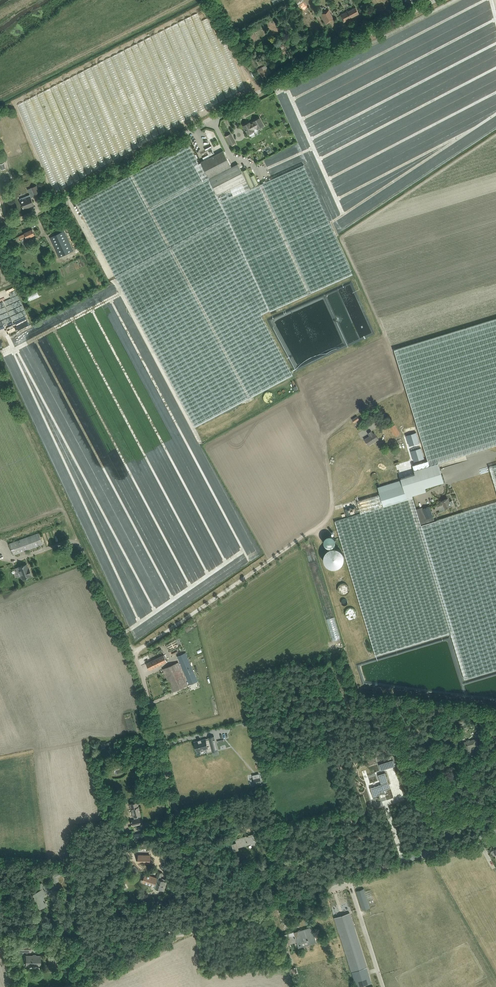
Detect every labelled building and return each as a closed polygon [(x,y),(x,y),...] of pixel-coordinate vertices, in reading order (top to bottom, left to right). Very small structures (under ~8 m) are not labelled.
[(340,15),(342,18),(344,22),(351,18),(359,14),(357,9),(356,7),(348,11),(340,15)] [(334,19),(332,15),(329,10),(326,11),(320,14),(323,20),(326,24),(331,21),(334,19)] [(283,43),(278,46),(282,55),(288,52),(283,43)] [(271,73),(268,68),(268,67),(267,68),(266,65),(257,70),(259,73),(261,77),(271,73)] [(249,122),(244,125),(248,134),(254,131),(253,129),(257,127),(258,129),(263,126),(259,118),(254,121),(254,122),(250,124),(249,122)] [(236,143),(230,134),(225,136),(230,146),(236,143)] [(250,188),(246,179),(217,194),(201,162),(199,163),(189,144),(77,203),(195,426),(293,374),(261,314),(270,310),(270,311),(353,274),(304,164),(250,188)] [(201,161),(201,162),(217,194),(246,179),(238,163),(232,166),(223,150),(215,154),(212,147),(211,145),(205,148),(206,150),(209,154),(203,157),(204,159),(201,161)] [(40,194),(38,189),(37,186),(31,188),(35,196),(40,194)] [(31,197),(21,201),(24,209),(34,205),(31,197)] [(19,236),(22,242),(25,248),(31,245),(27,238),(35,234),(32,229),(25,233),(19,236)] [(50,237),(52,242),(59,257),(73,250),(66,235),(64,231),(50,237)] [(428,460),(429,465),(438,462),(495,444),(495,318),(394,349),(428,460)] [(395,424),(390,427),(396,435),(400,432),(395,424)] [(371,431),(370,432),(368,433),(370,436),(365,439),(366,441),(369,445),(378,439),(375,432),(373,433),(371,431)] [(416,432),(406,435),(409,446),(419,443),(416,432)] [(421,448),(411,451),(414,461),(424,458),(421,448)] [(444,481),(438,462),(429,465),(428,460),(413,465),(414,469),(415,473),(413,474),(419,493),(426,491),(425,487),(444,481)] [(357,501),(361,513),(413,498),(412,496),(419,493),(413,474),(401,478),(401,479),(378,486),(379,492),(380,494),(370,497),(357,501)] [(435,521),(421,525),(416,509),(413,498),(361,513),(336,521),(376,656),(451,634),(464,679),(495,669),(495,502),(435,521)] [(437,504),(439,509),(440,511),(446,509),(445,508),(451,505),(451,504),(453,503),(452,500),(449,501),(448,498),(442,501),(442,502),(437,504)] [(354,501),(343,505),(347,515),(357,512),(354,501)] [(422,507),(416,509),(421,525),(435,521),(433,515),(431,511),(429,506),(423,509),(422,507)] [(13,555),(15,554),(43,544),(38,533),(9,543),(13,555)] [(332,550),(340,543),(333,536),(325,542),(332,550)] [(30,575),(31,574),(29,570),(26,564),(16,568),(17,572),(20,572),(22,579),(31,575),(30,575)] [(350,594),(350,585),(340,584),(340,593),(350,594)] [(348,608),(347,618),(357,618),(358,609),(348,608)] [(177,656),(190,684),(198,681),(186,652),(177,656)] [(150,670),(167,661),(164,654),(146,663),(150,670)] [(188,685),(178,662),(163,669),(173,692),(188,685)] [(467,729),(470,728),(467,718),(458,720),(460,725),(458,725),(459,731),(464,730),(467,729)] [(488,732),(494,738),(495,736),(495,731),(492,728),(488,732)] [(206,739),(194,741),(197,751),(206,748),(207,752),(214,750),(214,751),(218,750),(214,736),(209,737),(209,739),(206,740),(206,739)] [(477,739),(474,740),(463,743),(463,745),(465,745),(466,749),(465,749),(466,750),(466,751),(464,752),(466,758),(475,755),(474,750),(477,749),(476,746),(480,745),(479,740),(478,741),(477,739)] [(87,744),(89,752),(99,750),(98,746),(94,747),(92,743),(87,744)] [(393,759),(379,764),(381,770),(395,765),(393,759)] [(390,788),(385,772),(378,774),(381,784),(371,788),(373,796),(385,792),(385,790),(390,788)] [(133,825),(136,824),(141,823),(140,818),(139,819),(138,815),(141,814),(139,807),(138,807),(137,802),(131,804),(134,816),(135,816),(135,819),(132,820),(133,825)] [(218,819),(223,815),(218,810),(214,814),(218,819)] [(235,851),(239,850),(238,847),(256,842),(254,833),(249,835),(247,835),(235,839),(236,843),(233,844),(235,851)] [(151,863),(151,854),(138,854),(138,863),(151,863)] [(55,874),(50,876),(52,880),(64,874),(62,869),(54,873),(55,874)] [(146,876),(145,877),(144,881),(155,885),(154,887),(163,890),(166,881),(160,879),(163,873),(158,871),(156,879),(146,876)] [(35,900),(37,904),(40,908),(47,904),(44,900),(42,895),(46,893),(47,894),(51,892),(46,884),(43,886),(41,883),(38,885),(41,890),(29,897),(33,901),(35,900)] [(363,910),(370,907),(364,888),(356,891),(363,910)] [(367,966),(350,913),(334,917),(334,918),(335,917),(352,971),(357,986),(372,982),(367,966)] [(317,941),(313,931),(312,926),(301,930),(301,931),(299,932),(299,931),(294,932),(294,931),(285,934),(286,938),(288,944),(297,941),(299,947),(317,941)] [(40,964),(40,960),(41,955),(30,955),(30,957),(26,957),(26,961),(26,966),(36,966),(36,964),(40,964)] [(48,958),(48,968),(56,968),(57,958),(48,958)]
